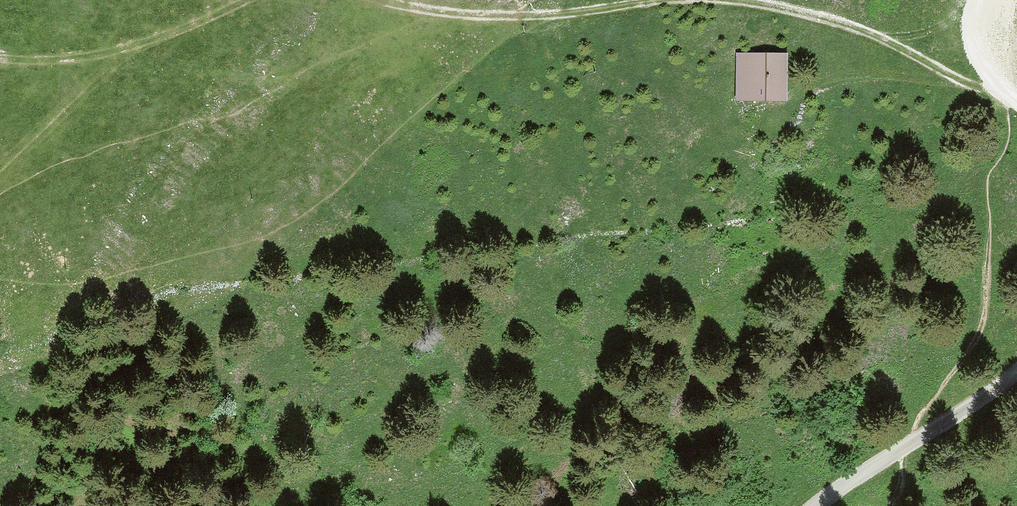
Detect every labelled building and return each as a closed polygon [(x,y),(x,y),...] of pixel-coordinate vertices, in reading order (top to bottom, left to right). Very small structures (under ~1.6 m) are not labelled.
[(726,102),(774,104),(776,53),(728,51),(726,102)]
